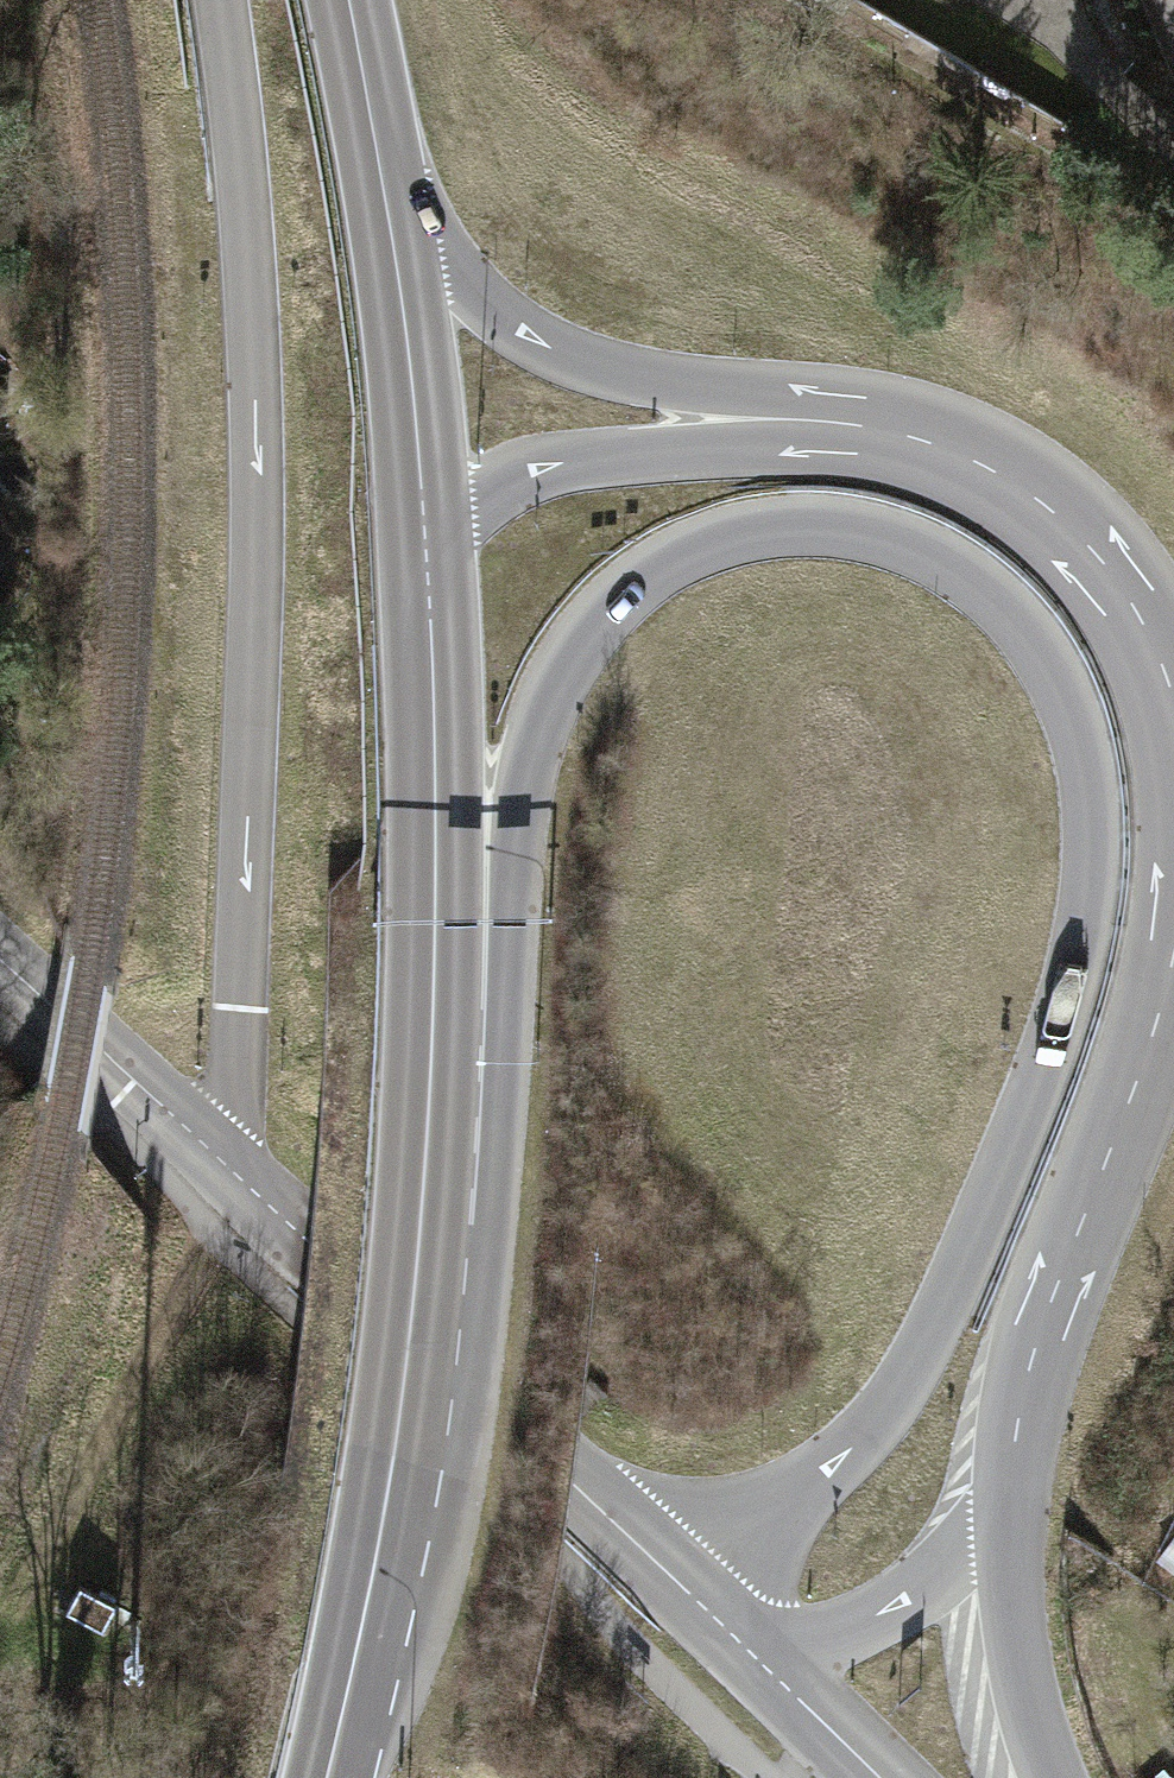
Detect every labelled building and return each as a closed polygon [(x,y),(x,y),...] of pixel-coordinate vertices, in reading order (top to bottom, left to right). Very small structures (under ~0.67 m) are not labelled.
[(940,8),(958,0),(936,0),(940,8)] [(115,1598),(80,1579),(68,1603),(102,1621),(115,1598)]
